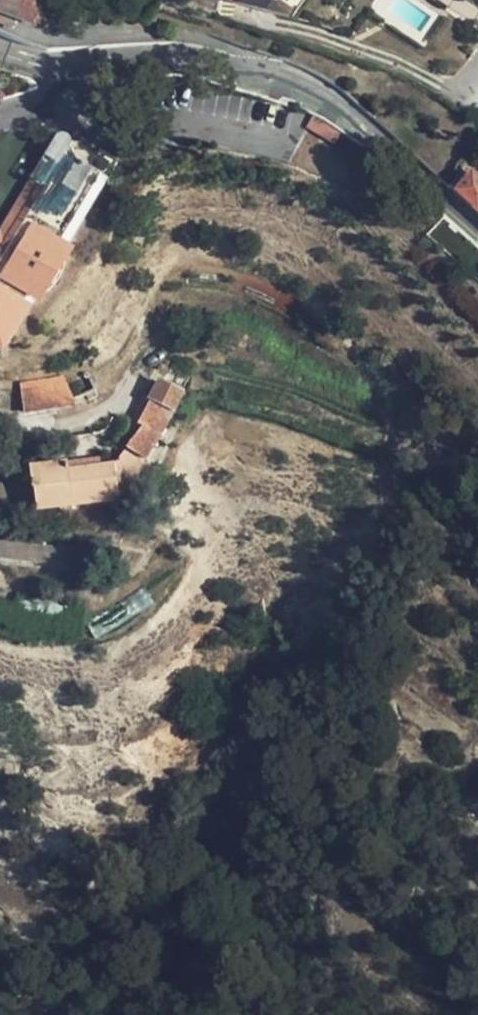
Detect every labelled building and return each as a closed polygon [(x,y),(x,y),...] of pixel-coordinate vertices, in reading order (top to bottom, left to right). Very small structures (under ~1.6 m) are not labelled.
[(24,0),(0,0),(0,8),(18,15),(24,0)] [(18,15),(35,22),(39,11),(43,0),(24,0),(18,15)] [(66,147),(68,147),(69,146),(71,142),(72,138),(71,135),(68,131),(66,130),(65,129),(58,129),(58,130),(55,131),(53,133),(52,137),(30,173),(53,187),(1,272),(0,272),(0,342),(101,175),(74,161),(66,147)] [(328,171),(335,161),(318,148),(310,158),(328,171)] [(477,186),(477,185),(477,169),(473,165),(465,173),(470,179),(477,186)] [(101,175),(0,342),(0,343),(6,346),(108,179),(101,175)] [(456,193),(477,212),(477,186),(470,179),(456,193)] [(66,382),(64,375),(19,381),(23,409),(74,404),(73,399),(66,382)] [(141,428),(126,449),(143,459),(160,438),(180,392),(158,381),(134,424),(141,428)] [(73,399),(74,404),(77,406),(91,400),(88,393),(73,399)] [(110,467),(118,490),(143,459),(126,449),(110,467)] [(66,479),(98,470),(95,459),(63,469),(66,479)] [(120,502),(118,490),(110,467),(98,470),(66,479),(63,469),(34,477),(38,495),(31,497),(32,502),(35,502),(38,517),(71,509),(73,515),(120,502)] [(38,495),(34,477),(26,479),(31,497),(38,495)] [(71,509),(38,517),(41,528),(74,519),(73,515),(71,509)] [(58,545),(0,541),(0,560),(55,565),(58,545)]
